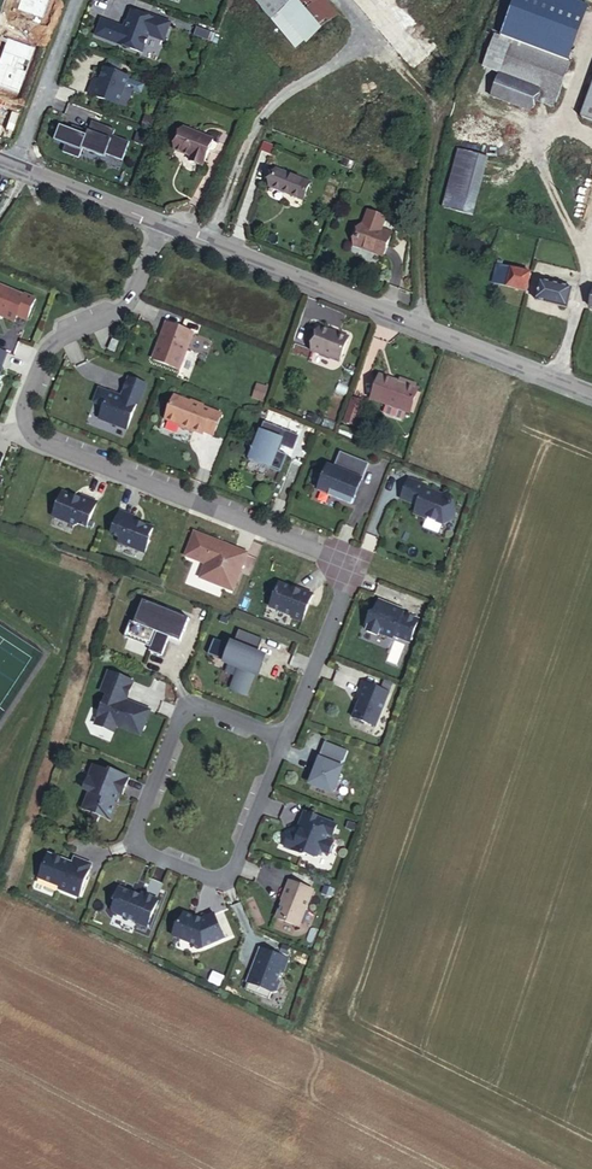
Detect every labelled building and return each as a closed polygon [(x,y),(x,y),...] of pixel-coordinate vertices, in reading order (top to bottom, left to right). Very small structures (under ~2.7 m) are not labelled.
[(324,0),(257,0),(298,49),(312,38),(332,21),(337,17),(324,0)] [(568,0),(513,0),(500,37),(568,62),(588,7),(568,0)] [(102,21),(96,37),(121,46),(122,42),(132,46),(131,50),(143,55),(149,37),(165,43),(171,25),(147,16),(146,19),(124,10),(118,27),(102,21)] [(122,42),(121,46),(131,50),(132,46),(122,42)] [(492,97),(531,111),(535,100),(553,106),(568,64),(511,43),(492,97)] [(117,107),(128,79),(104,70),(99,82),(94,80),(88,96),(117,107)] [(582,117),(591,120),(591,90),(582,117)] [(66,125),(56,150),(74,156),(77,147),(101,156),(102,153),(119,160),(126,143),(108,136),(110,131),(86,122),(82,131),(66,125)] [(213,143),(184,131),(175,153),(188,159),(187,163),(202,169),(213,143)] [(274,147),(265,143),(262,150),(271,154),(274,147)] [(489,159),(461,150),(444,209),(472,217),(489,159)] [(309,183),(276,170),(270,187),(303,200),(309,183)] [(381,232),(377,231),(378,228),(382,217),(367,211),(355,246),(383,256),(391,232),(382,229),(381,232)] [(497,266),(495,270),(492,283),(506,287),(510,269),(502,267),(497,266)] [(530,279),(530,274),(510,269),(506,287),(526,292),(530,279)] [(571,289),(540,282),(535,301),(567,308),(571,289)] [(0,287),(0,317),(5,319),(4,320),(14,324),(17,319),(28,323),(37,300),(27,295),(26,297),(0,287)] [(195,336),(168,325),(154,361),(180,372),(195,336)] [(348,340),(321,329),(312,353),(340,363),(348,340)] [(116,342),(109,340),(105,350),(112,353),(116,342)] [(3,370),(2,370),(8,355),(0,351),(0,377),(3,370)] [(397,384),(378,378),(371,401),(386,406),(406,412),(410,413),(417,389),(414,388),(397,384)] [(114,396),(100,390),(95,404),(105,408),(100,421),(128,432),(138,406),(139,406),(147,386),(128,379),(120,398),(120,400),(115,398),(114,396)] [(415,385),(398,380),(397,384),(414,388),(415,385)] [(251,397),(262,400),(267,385),(255,382),(251,397)] [(175,398),(165,424),(182,430),(181,431),(193,436),(193,434),(203,438),(204,436),(214,412),(203,409),(204,407),(192,403),(192,404),(175,398)] [(362,405),(352,401),(343,423),(354,427),(362,405)] [(406,412),(386,406),(383,414),(403,420),(406,412)] [(214,412),(204,436),(214,440),(223,416),(214,412)] [(259,444),(256,443),(251,456),(253,457),(252,460),(281,471),(287,455),(280,453),(288,432),(267,423),(259,444)] [(335,468),(329,465),(318,491),(354,506),(370,463),(342,452),(335,468)] [(445,504),(441,505),(435,503),(435,500),(424,495),(424,493),(407,486),(400,506),(416,513),(413,521),(425,526),(426,525),(442,531),(453,527),(455,520),(456,519),(447,502),(445,504)] [(81,500),(64,493),(55,517),(77,526),(80,524),(89,527),(98,503),(82,496),(81,500)] [(150,542),(149,540),(154,529),(136,522),(137,519),(121,513),(112,534),(121,538),(120,542),(146,553),(150,542)] [(224,545),(196,534),(186,558),(206,566),(201,580),(233,593),(248,555),(231,548),(230,550),(223,547),(224,545)] [(362,548),(372,551),(377,537),(367,534),(362,548)] [(293,588),(280,583),(271,608),(293,617),(292,618),(303,623),(314,595),(302,590),(302,592),(293,588)] [(393,608),(380,602),(374,617),(371,615),(366,629),(369,630),(368,633),(378,637),(379,635),(393,640),(395,637),(410,644),(419,621),(403,615),(404,614),(392,609),(393,608)] [(190,621),(144,603),(135,626),(131,624),(124,640),(150,651),(149,654),(162,660),(169,640),(181,645),(190,621)] [(247,635),(239,632),(233,649),(231,648),(225,664),(239,669),(231,692),(247,698),(256,676),(258,677),(263,666),(257,663),(259,659),(256,658),(240,652),(247,635)] [(263,641),(247,635),(240,652),(256,658),(263,641)] [(102,692),(108,695),(97,722),(99,726),(115,732),(117,726),(141,735),(151,711),(131,703),(130,706),(125,704),(126,701),(134,682),(110,672),(102,692)] [(389,694),(364,684),(358,700),(361,701),(354,719),(376,728),(389,694)] [(340,769),(343,764),(344,764),(348,753),(326,744),(321,755),(322,755),(320,760),(321,762),(312,785),(332,793),(335,792),(339,782),(338,780),(341,770),(340,769)] [(111,821),(117,805),(114,804),(118,794),(121,795),(123,796),(130,779),(110,771),(110,773),(94,766),(86,791),(90,792),(83,809),(111,821)] [(318,858),(319,854),(327,857),(334,844),(327,841),(329,837),(333,838),(338,825),(305,812),(298,829),(302,831),(299,837),(291,834),(285,849),(314,859),(318,858)] [(60,890),(79,898),(90,865),(74,859),(72,863),(51,855),(47,857),(40,878),(61,887),(60,890)] [(301,927),(314,892),(290,883),(283,902),(284,902),(277,920),(298,928),(301,927)] [(135,891),(121,885),(116,898),(117,898),(114,908),(115,911),(139,921),(138,922),(148,926),(160,897),(144,890),(143,894),(139,893),(139,894),(134,892),(135,891)] [(173,936),(203,948),(225,938),(214,914),(201,921),(200,921),(197,920),(196,918),(184,914),(181,921),(177,925),(173,936)] [(250,984),(247,991),(270,1000),(273,993),(274,994),(277,992),(280,985),(279,982),(282,974),(285,973),(290,961),(262,950),(256,965),(257,967),(255,973),(253,972),(249,984),(250,984)]
